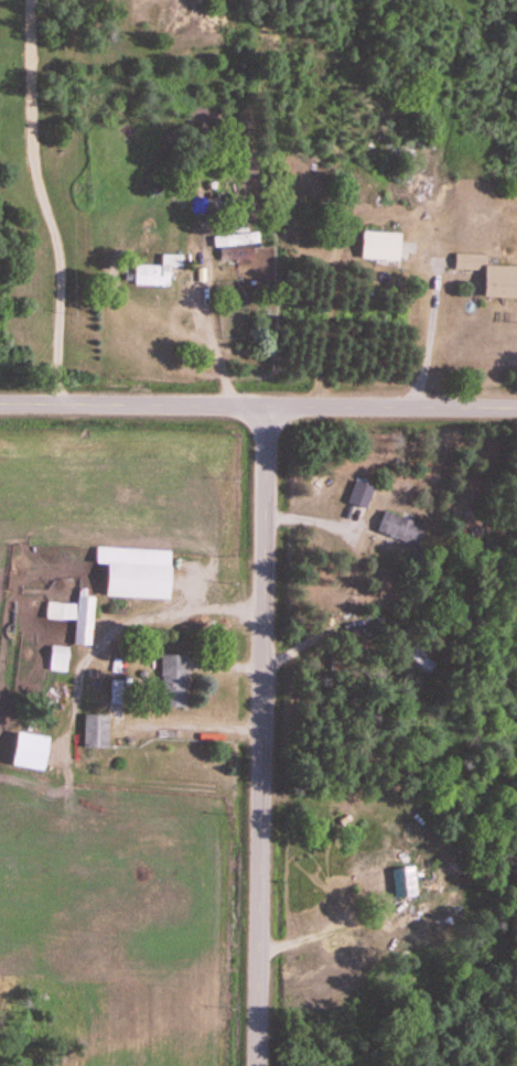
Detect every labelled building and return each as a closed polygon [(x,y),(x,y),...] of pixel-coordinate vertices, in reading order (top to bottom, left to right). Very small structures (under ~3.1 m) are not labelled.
[(361,260),(401,260),(401,233),(361,233),(361,260)] [(258,246),(258,235),(213,235),(213,246),(258,246)] [(486,266),(486,255),(454,254),(454,272),(482,272),(482,298),(515,298),(516,267),(486,266)] [(161,267),(134,267),(134,287),(169,288),(169,269),(181,269),(181,256),(161,255),(161,267)] [(348,504),(368,510),(375,486),(355,480),(348,504)] [(424,527),(384,510),(376,531),(415,547),(424,527)] [(167,600),(169,550),(95,546),(94,563),(105,564),(104,597),(167,600)] [(92,593),(77,593),(76,604),(46,603),(45,620),(74,621),(72,645),(90,646),(92,593)] [(433,649),(408,625),(393,640),(427,674),(436,665),(426,656),(433,649)] [(48,671),(65,673),(68,649),(51,647),(48,671)] [(160,709),(186,709),(186,656),(160,656),(160,709)] [(110,704),(121,704),(121,681),(110,681),(110,704)] [(83,749),(109,749),(109,716),(83,716),(83,749)] [(42,772),(47,738),(15,733),(10,767),(42,772)] [(415,898),(412,867),(391,869),(394,900),(415,898)]
